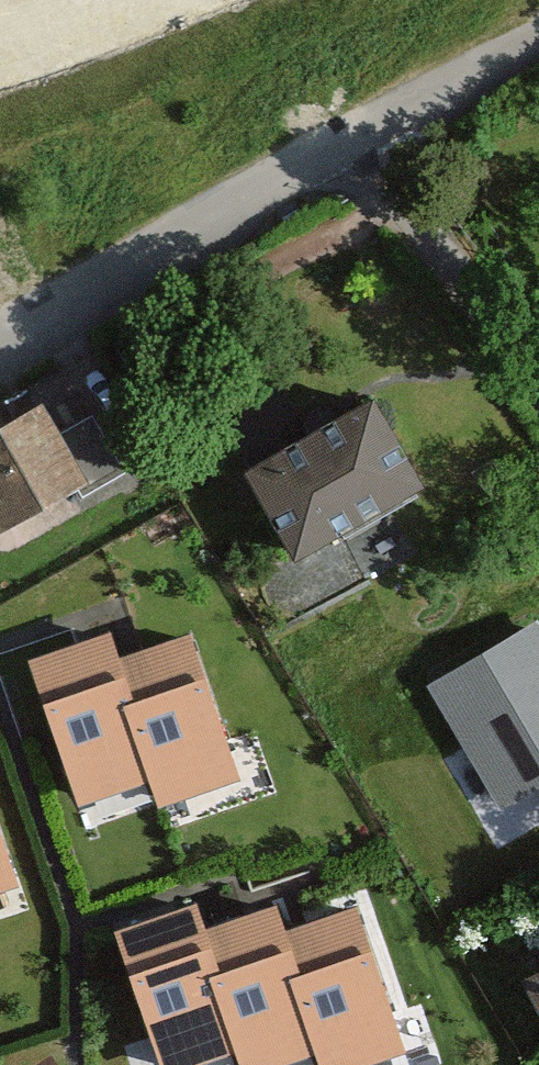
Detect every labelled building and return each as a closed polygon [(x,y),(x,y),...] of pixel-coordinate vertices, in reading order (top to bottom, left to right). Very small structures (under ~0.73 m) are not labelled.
[(0,421),(0,531),(125,466),(96,410),(57,431),(40,400),(0,421)] [(371,405),(252,472),(297,551),(415,484),(371,405)] [(429,687),(501,809),(538,787),(538,627),(537,624),(429,687)] [(166,796),(235,771),(191,639),(119,665),(110,641),(38,667),(85,797),(157,771),(166,796)] [(11,877),(0,845),(0,881),(11,877)] [(354,903),(284,926),(277,904),(205,928),(196,904),(123,929),(168,1060),(240,1036),(248,1060),(318,1036),(326,1059),(399,1034),(354,903)] [(524,973),(538,1002),(538,966),(524,973)]
